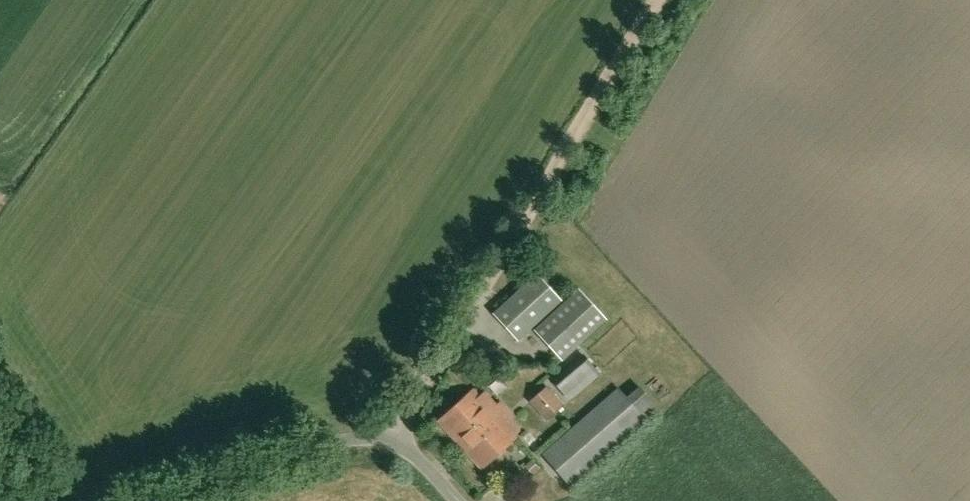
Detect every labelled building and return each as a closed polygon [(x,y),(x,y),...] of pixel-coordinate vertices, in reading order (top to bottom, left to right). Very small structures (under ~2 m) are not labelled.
[(517,340),(562,300),(538,273),(493,314),(517,340)] [(607,319),(579,289),(534,330),(562,360),(607,319)] [(599,374),(583,355),(553,380),(569,399),(599,374)] [(638,385),(625,396),(619,390),(544,455),(568,483),(644,418),(657,406),(638,385)] [(547,418),(562,405),(546,387),(531,400),(547,418)] [(499,402),(490,410),(473,391),(440,421),(482,467),(515,437),(502,423),(511,415),(499,402)] [(539,468),(545,459),(528,446),(521,455),(539,468)]
